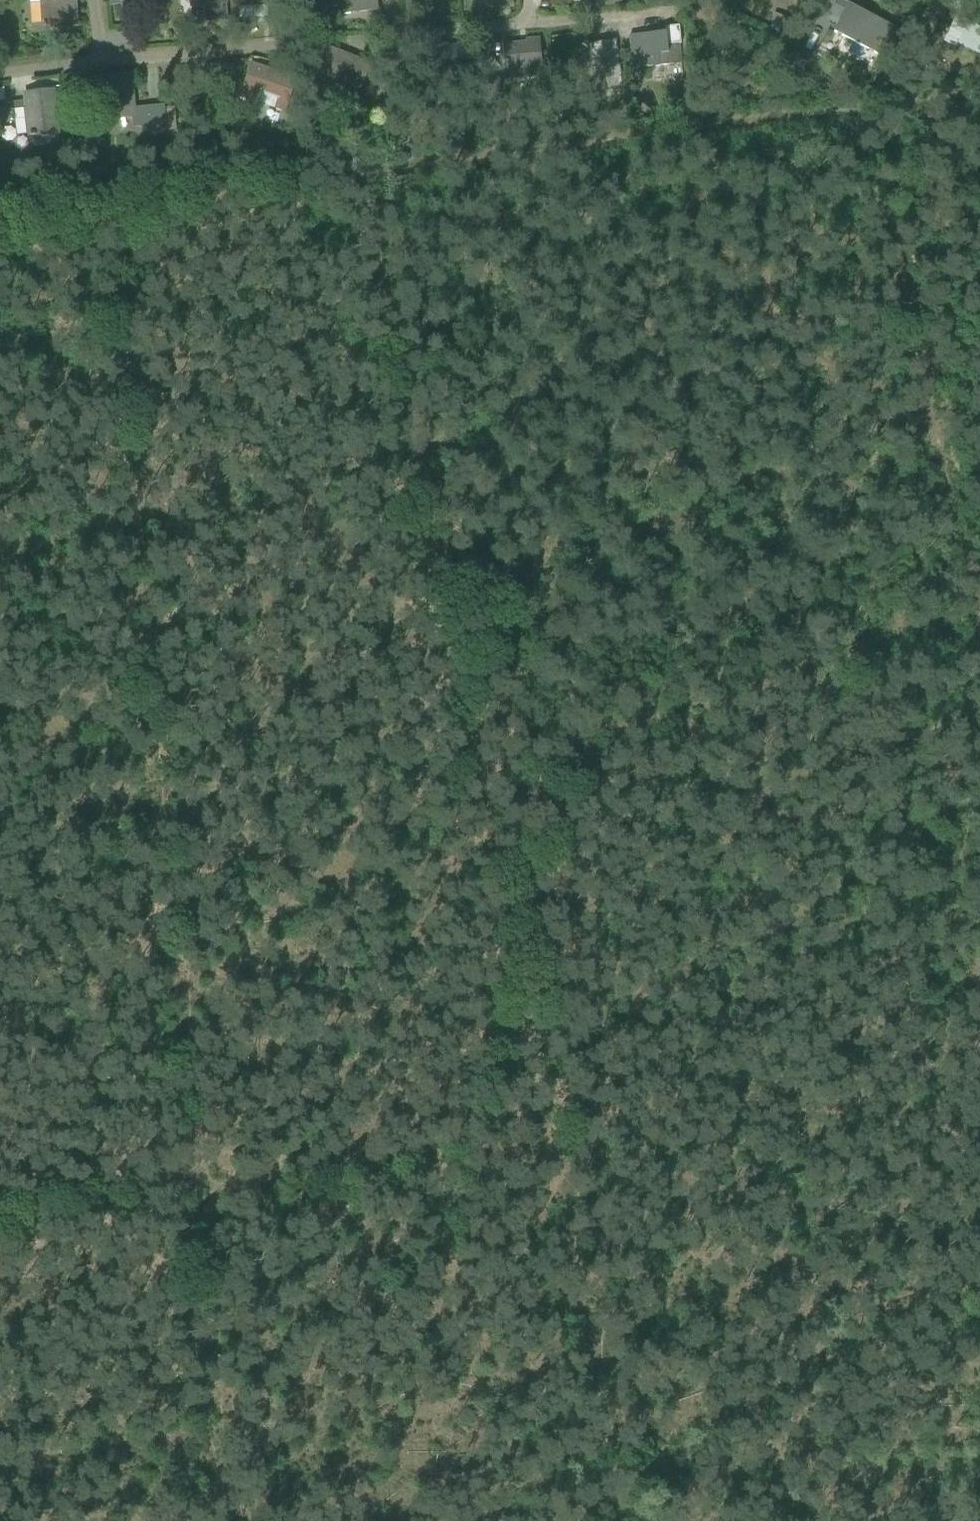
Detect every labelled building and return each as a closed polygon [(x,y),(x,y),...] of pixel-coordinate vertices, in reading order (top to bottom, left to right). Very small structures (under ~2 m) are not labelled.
[(26,4),(28,26),(42,25),(42,28),(76,26),(74,0),(41,0),(41,3),(26,4)] [(192,2),(194,22),(225,20),(223,0),(192,0),(192,2)] [(238,18),(268,16),(267,0),(237,0),(238,18)] [(340,13),(375,10),(374,0),(338,0),(340,13)] [(594,8),(617,7),(617,0),(593,0),(594,8)] [(847,4),(833,33),(879,56),(893,27),(847,4)] [(774,13),(770,21),(782,27),(786,19),(774,13)] [(954,16),(941,43),(955,50),(957,44),(979,56),(979,29),(954,16)] [(644,35),(646,55),(647,68),(680,65),(678,43),(666,45),(665,33),(644,35)] [(537,40),(501,43),(504,79),(540,76),(539,60),(537,40)] [(589,52),(591,60),(591,64),(594,82),(595,91),(621,87),(613,43),(598,45),(599,50),(589,52)] [(319,46),(312,62),(308,71),(328,79),(324,90),(344,98),(350,85),(361,89),(371,66),(326,49),(319,46)] [(427,49),(429,69),(429,72),(438,71),(437,67),(456,65),(457,69),(468,68),(466,46),(427,49)] [(228,73),(228,65),(217,66),(218,74),(228,73)] [(286,104),(293,80),(251,66),(243,90),(240,99),(282,113),(286,104)] [(130,75),(102,78),(104,91),(104,98),(106,119),(133,116),(134,126),(148,125),(149,133),(165,132),(162,108),(133,111),(130,75)] [(414,77),(403,77),(404,94),(414,94),(414,77)] [(27,110),(14,112),(17,137),(30,135),(30,137),(56,134),(53,113),(51,93),(26,96),(26,103),(27,110)] [(685,104),(676,112),(682,119),(691,111),(685,104)] [(180,170),(170,171),(171,181),(181,180),(180,170)]
